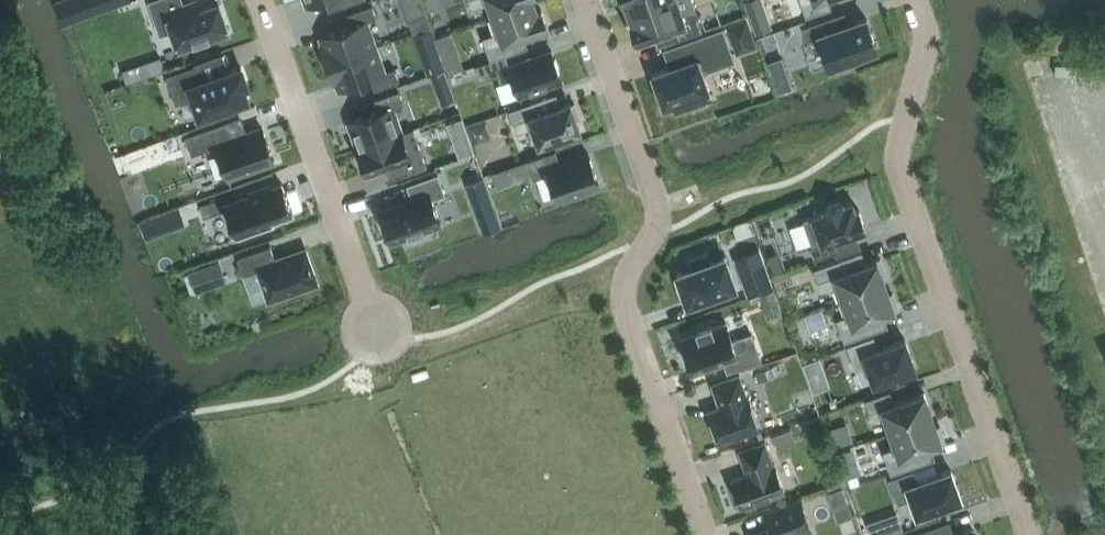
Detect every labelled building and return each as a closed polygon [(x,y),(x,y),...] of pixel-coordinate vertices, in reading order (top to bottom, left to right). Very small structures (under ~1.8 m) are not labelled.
[(198,0),(183,5),(181,0),(151,0),(149,1),(155,17),(168,13),(180,47),(228,30),(218,2),(200,8),(198,0)] [(535,2),(534,0),(469,0),(472,8),(489,2),(493,15),(488,17),(489,18),(535,2)] [(629,10),(657,0),(626,0),(629,10)] [(629,10),(634,22),(631,23),(637,38),(670,27),(674,40),(703,30),(695,7),(693,0),(657,0),(629,10)] [(806,16),(831,7),(829,0),(801,0),(806,16)] [(538,10),(535,2),(489,18),(494,32),(482,36),(490,59),(519,49),(515,37),(547,25),(541,9),(538,10)] [(321,44),(327,63),(375,46),(366,20),(376,16),(372,4),(347,13),(352,25),(321,36),(324,43),(321,44)] [(769,29),(763,12),(749,17),(755,34),(769,29)] [(823,47),(829,63),(845,57),(848,63),(861,59),(859,53),(877,46),(866,17),(836,28),(832,16),(803,26),(811,51),(823,47)] [(726,24),(736,54),(757,46),(747,17),(726,24)] [(706,99),(712,97),(703,71),(734,60),(723,28),(674,45),(674,47),(676,46),(682,62),(652,73),(664,105),(674,101),(677,109),(693,104),(694,107),(707,102),(706,99)] [(384,71),(375,46),(327,63),(334,81),(337,80),(340,87),(370,76),(374,88),(399,79),(395,68),(384,71)] [(513,78),(519,94),(562,79),(552,50),(509,65),(496,70),(501,82),(513,78)] [(160,56),(148,60),(152,73),(165,69),(160,56)] [(461,57),(445,63),(448,72),(464,67),(461,57)] [(793,86),(787,71),(780,73),(775,58),(767,61),(778,91),(793,86)] [(243,84),(247,83),(241,66),(204,79),(198,64),(167,75),(176,101),(194,95),(200,113),(247,97),(243,84)] [(445,69),(430,74),(436,88),(450,83),(445,69)] [(448,74),(451,82),(462,78),(459,70),(448,74)] [(472,81),(454,88),(462,110),(481,104),(472,81)] [(379,111),(349,121),(358,147),(402,131),(394,107),(405,103),(400,89),(375,98),(379,111)] [(580,128),(570,102),(542,111),(538,99),(508,109),(516,132),(533,126),(539,143),(580,128)] [(485,119),(467,126),(473,143),(491,136),(485,119)] [(228,176),(274,159),(263,127),(231,138),(225,121),(185,135),(192,154),(217,145),(228,176)] [(402,131),(358,147),(367,173),(398,162),(402,174),(427,165),(413,127),(402,131)] [(469,137),(453,142),(459,157),(474,151),(469,137)] [(599,182),(589,153),(560,163),(555,149),(527,160),(533,178),(549,173),(557,197),(599,182)] [(509,181),(504,168),(492,172),(497,186),(509,181)] [(483,177),(465,183),(473,205),(491,198),(483,177)] [(237,238),(272,225),(270,220),(292,212),(282,182),(235,199),(232,191),(199,202),(204,216),(226,207),(237,238)] [(460,239),(453,221),(441,226),(432,200),(382,217),(392,247),(426,235),(431,249),(460,239)] [(810,245),(814,258),(839,249),(835,237),(865,226),(859,208),(855,209),(852,200),(843,204),(842,200),(825,206),(826,210),(803,218),(812,244),(810,245)] [(160,214),(141,220),(146,237),(166,230),(160,214)] [(238,256),(244,273),(259,268),(269,297),(317,281),(305,249),(276,259),(271,245),(238,256)] [(782,268),(776,252),(768,255),(774,271),(782,268)] [(688,302),(707,295),(708,297),(719,293),(719,291),(735,285),(725,256),(710,262),(707,253),(690,259),(693,268),(677,273),(688,302)] [(834,286),(839,301),(886,284),(882,274),(886,273),(880,258),(847,270),(843,258),(813,268),(822,291),(834,286)] [(747,280),(745,281),(750,293),(772,285),(763,260),(743,268),(747,280)] [(196,290),(225,280),(219,261),(190,271),(196,290)] [(889,294),(886,284),(839,301),(840,302),(844,300),(848,314),(836,318),(844,341),(869,332),(865,320),(898,308),(893,293),(889,294)] [(712,327),(711,324),(696,329),(697,332),(682,337),(687,353),(685,354),(690,370),(707,364),(706,362),(722,356),(727,371),(760,359),(751,333),(732,340),(726,322),(712,327)] [(874,381),(915,367),(905,338),(878,347),(874,335),(847,345),(856,370),(868,366),(874,381)] [(819,356),(802,362),(808,378),(825,372),(819,356)] [(780,362),(755,371),(759,380),(783,371),(780,362)] [(720,406),(707,410),(718,440),(759,426),(748,396),(746,397),(738,375),(713,384),(720,406)] [(894,402),(890,390),(865,399),(873,421),(885,417),(890,432),(933,417),(924,392),(894,402)] [(936,427),(933,417),(890,432),(895,446),(883,450),(891,473),(916,465),(911,452),(945,441),(940,426),(936,427)] [(792,429),(773,436),(778,448),(797,441),(792,429)] [(738,449),(747,472),(731,478),(741,506),(784,490),(774,463),(773,463),(765,440),(738,449)] [(917,513),(961,498),(951,469),(918,481),(913,469),(889,478),(897,503),(911,498),(917,513)] [(851,486),(860,483),(857,473),(847,476),(851,486)] [(842,485),(827,491),(831,501),(846,495),(842,485)] [(857,511),(851,498),(838,503),(844,516),(857,511)] [(795,532),(809,527),(801,502),(766,514),(771,528),(752,534),(796,534),(795,532)] [(886,515),(866,522),(871,534),(883,534),(892,532),(886,515)]
